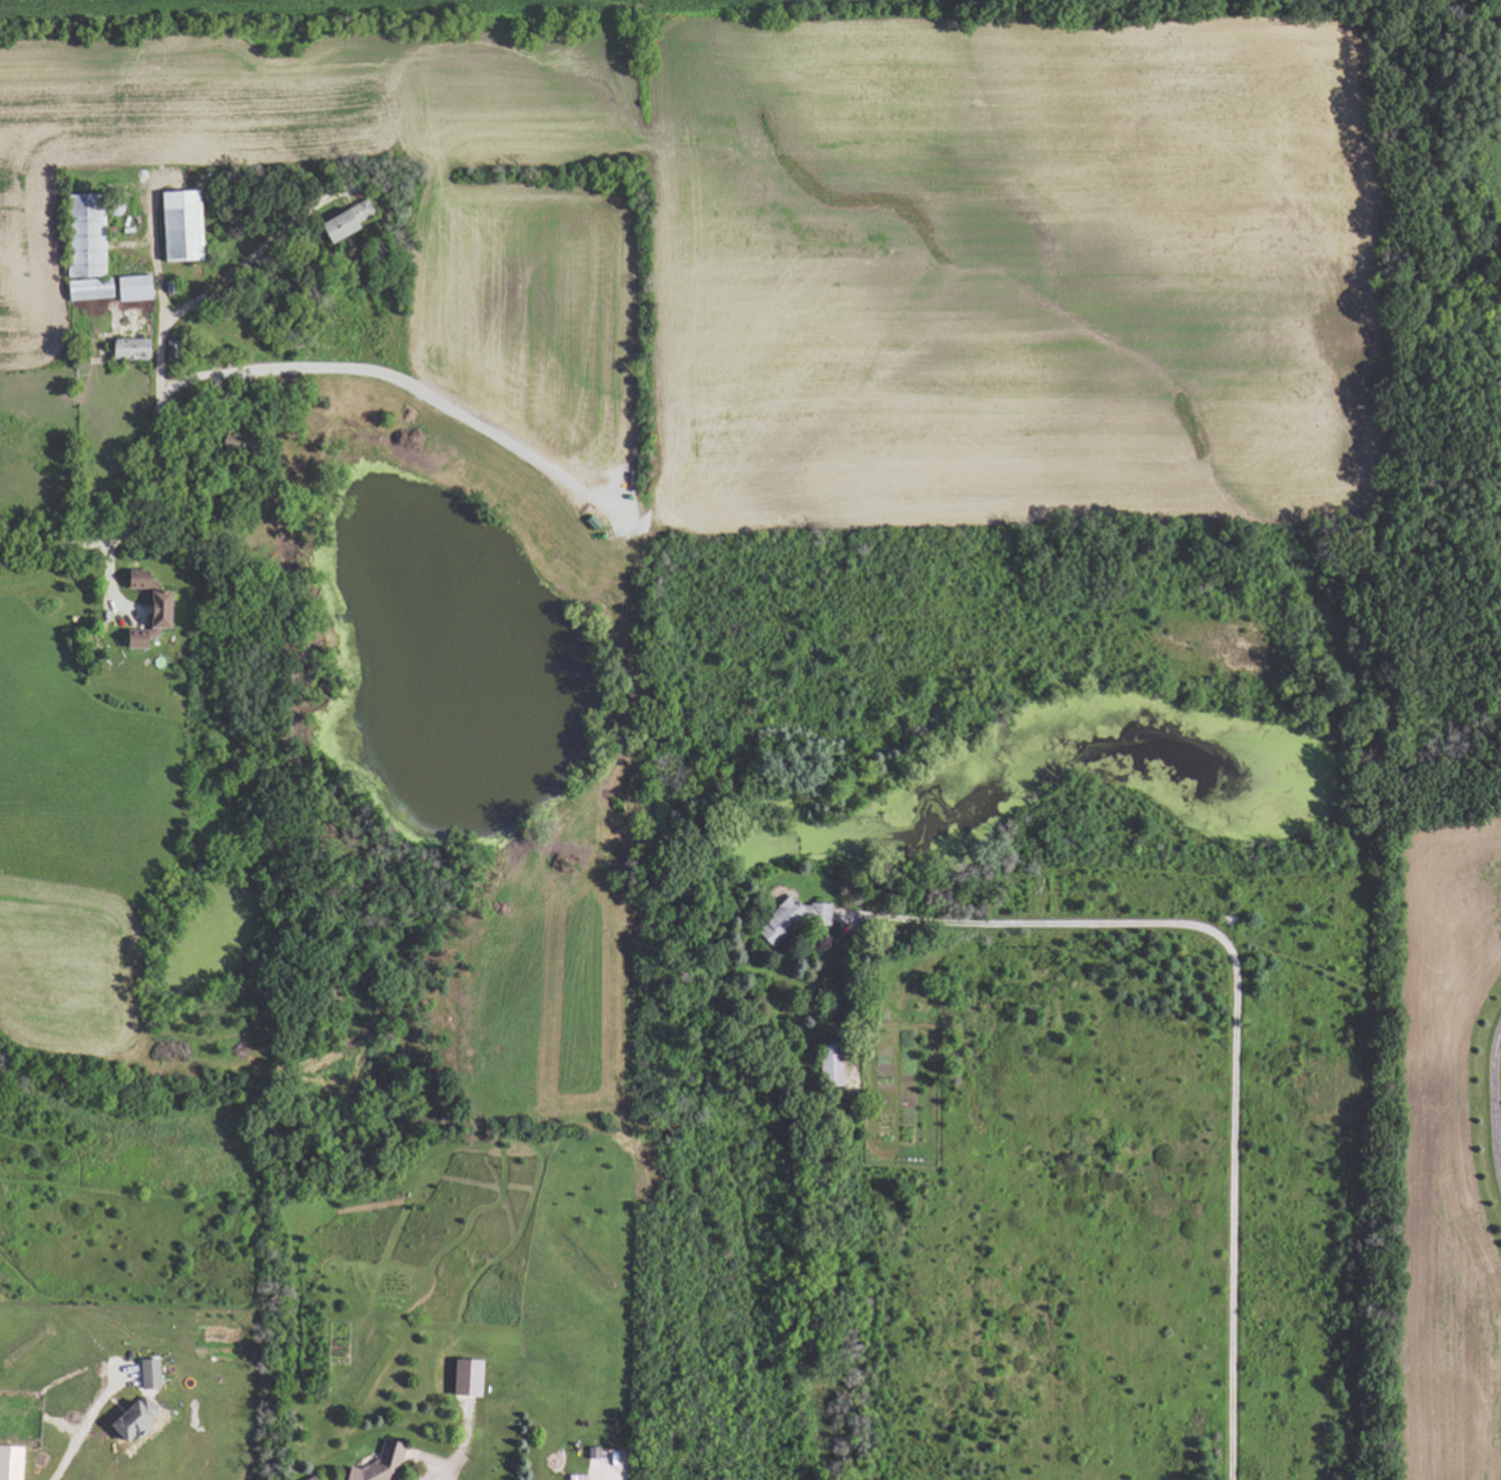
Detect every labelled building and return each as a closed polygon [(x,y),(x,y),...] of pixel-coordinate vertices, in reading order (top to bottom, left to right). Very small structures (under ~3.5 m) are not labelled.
[(194,190),(155,191),(158,261),(197,260),(194,190)] [(61,276),(100,276),(100,264),(100,207),(86,207),(86,194),(60,194),(61,276)] [(310,222),(318,240),(370,216),(361,198),(310,222)] [(113,301),(149,300),(148,276),(112,277),(113,301)] [(62,300),(107,298),(106,278),(62,280),(62,300)] [(107,360),(144,359),(143,339),(106,339),(107,360)] [(148,588),(148,570),(120,570),(120,588),(148,588)] [(163,591),(142,590),(141,630),(119,629),(119,648),(146,649),(146,638),(153,638),(154,628),(162,628),(163,591)] [(827,904),(805,903),(803,905),(798,905),(782,894),(753,935),(769,947),(773,947),(789,924),(827,925),(827,904)] [(158,1359),(136,1360),(137,1390),(160,1389),(158,1359)] [(448,1396),(475,1397),(476,1361),(449,1361),(448,1396)] [(154,1411),(138,1397),(132,1404),(127,1399),(100,1428),(120,1446),(154,1411)] [(338,1479),(390,1479),(399,1447),(385,1443),(382,1452),(373,1449),(366,1473),(342,1466),(338,1479)] [(19,1448),(0,1447),(0,1479),(18,1479),(19,1448)]
